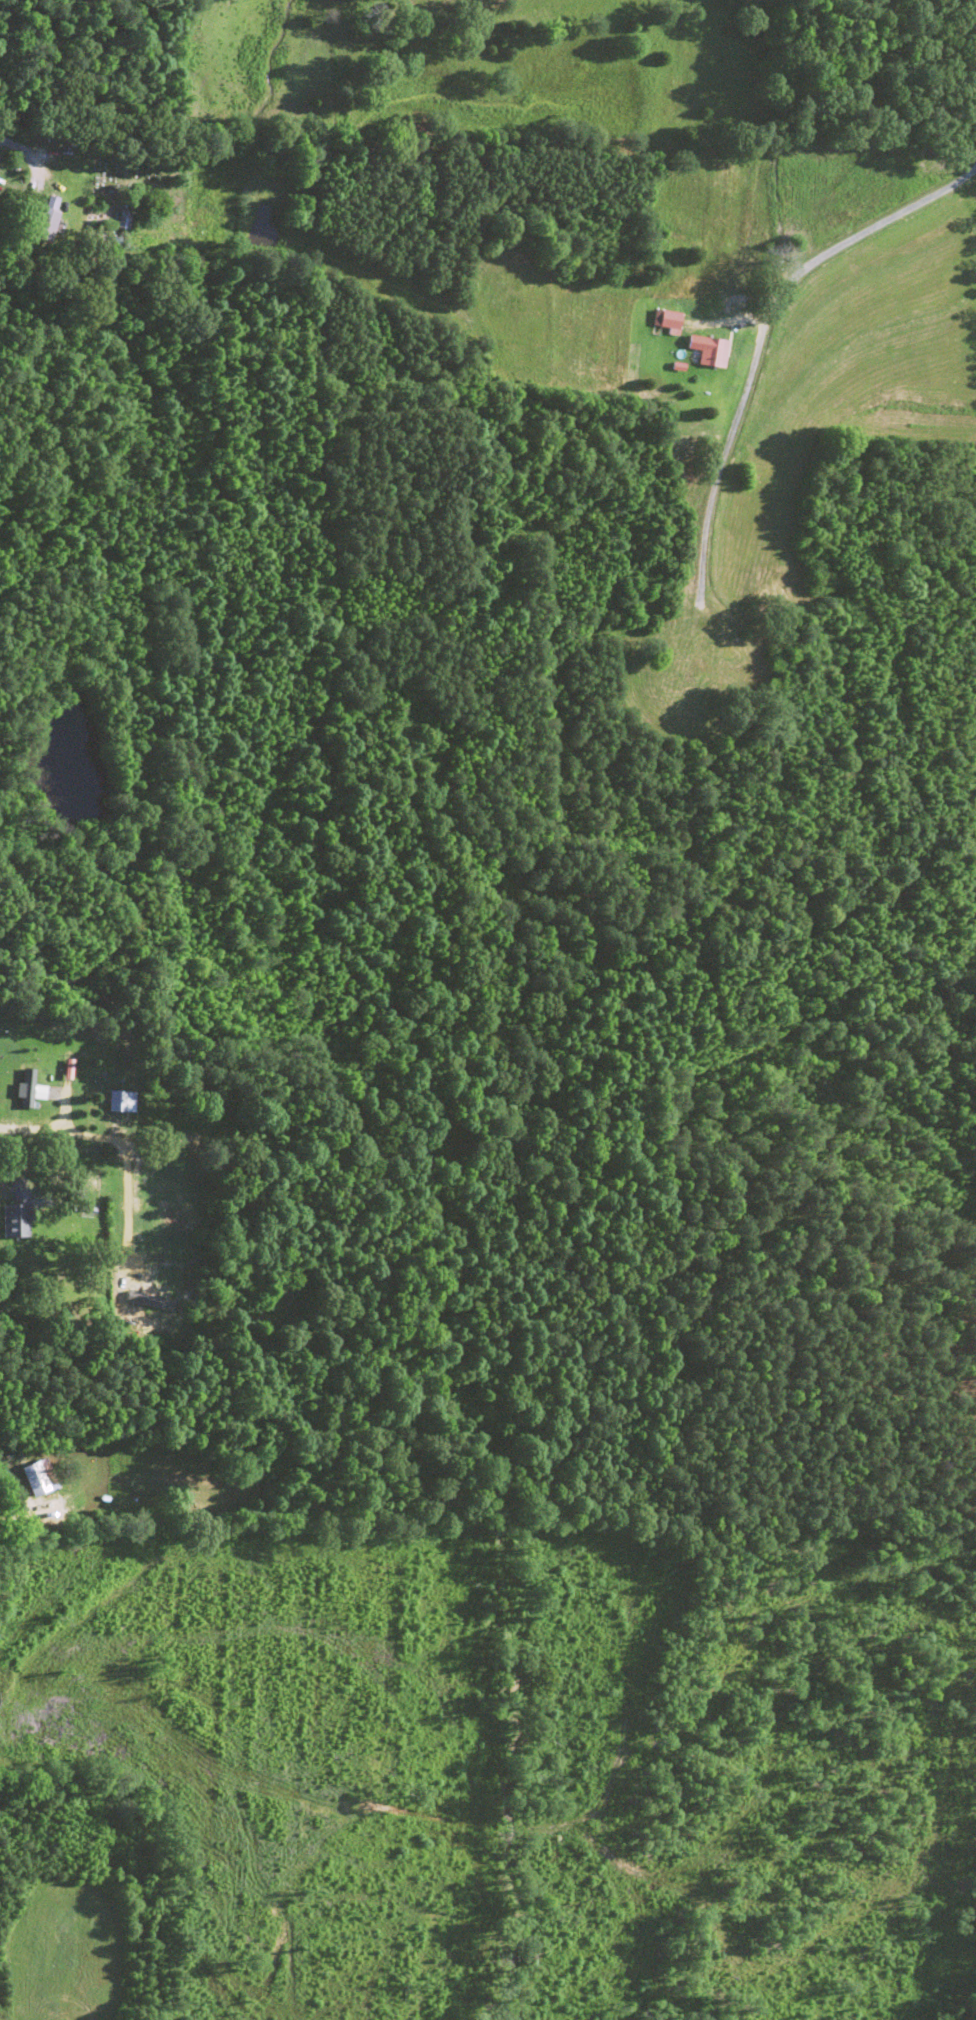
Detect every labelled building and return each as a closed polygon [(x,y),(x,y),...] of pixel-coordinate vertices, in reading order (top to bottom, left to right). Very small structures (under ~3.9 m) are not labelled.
[(57,211),(41,211),(41,240),(57,240),(57,211)] [(680,330),(683,313),(655,309),(653,326),(680,330)] [(699,365),(725,368),(728,339),(690,336),(688,350),(701,351),(699,365)] [(18,1111),(36,1111),(37,1087),(35,1087),(35,1070),(24,1070),(23,1083),(18,1083),(18,1111)] [(110,1113),(136,1113),(136,1093),(110,1093),(110,1113)] [(4,1206),(4,1239),(31,1239),(31,1191),(11,1191),(11,1206),(4,1206)] [(22,1469),(35,1499),(53,1492),(40,1462),(22,1469)]
